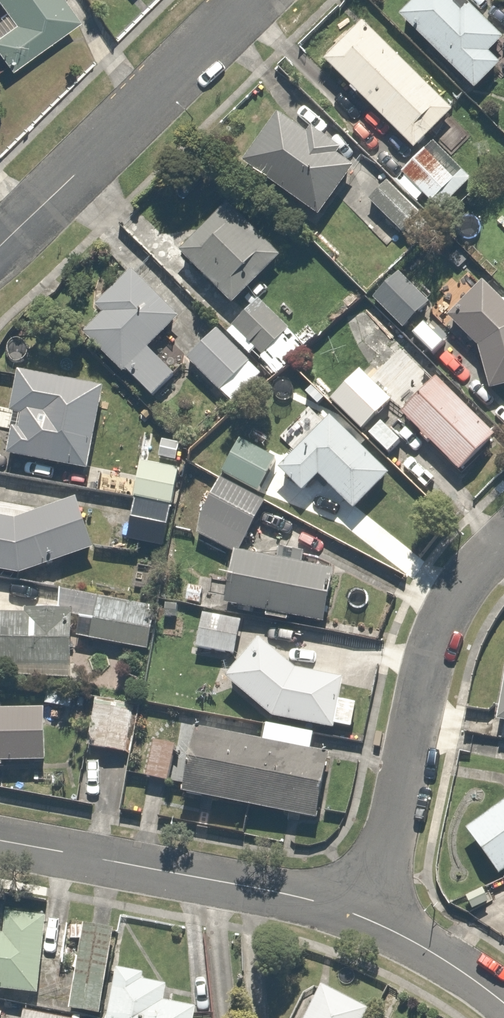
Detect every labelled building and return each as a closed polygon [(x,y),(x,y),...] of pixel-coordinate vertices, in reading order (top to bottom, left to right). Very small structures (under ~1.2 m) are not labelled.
[(56,0),(0,0),(0,63),(3,67),(34,45),(39,51),(56,39),(52,32),(70,19),(56,0)] [(447,0),(411,0),(397,14),(473,89),(499,63),(486,50),(499,36),(463,1),(455,8),(447,0)] [(361,17),(321,58),(415,150),(454,109),(361,17)] [(300,128),(282,114),(245,164),(311,213),(348,163),(339,157),(345,148),(306,120),(300,128)] [(429,202),(454,175),(424,147),(393,179),(415,200),(421,194),(429,202)] [(421,212),(386,179),(364,202),(400,235),(421,212)] [(222,204),(176,252),(231,305),(277,257),(222,204)] [(124,373),(126,370),(151,395),(174,371),(148,347),(179,314),(135,272),(130,267),(93,306),(100,313),(81,333),(124,373)] [(392,268),(364,302),(400,331),(428,297),(392,268)] [(446,318),(476,347),(488,389),(503,384),(503,304),(480,282),(446,318)] [(254,299),(230,325),(262,355),(286,329),(254,299)] [(215,328),(184,359),(230,404),(261,373),(215,328)] [(358,368),(329,399),(361,428),(390,398),(358,368)] [(16,372),(9,411),(18,413),(16,426),(10,425),(5,455),(87,469),(101,387),(16,372)] [(435,378),(398,413),(457,473),(493,437),(435,378)] [(276,470),(300,493),(317,475),(351,506),(386,469),(327,414),(276,470)] [(272,459),(237,441),(220,473),(255,491),(272,459)] [(137,461),(132,498),(126,540),(168,546),(174,504),(179,466),(137,461)] [(217,481),(194,534),(233,550),(255,497),(217,481)] [(17,520),(0,517),(0,571),(24,575),(94,547),(74,497),(17,520)] [(323,567),(235,552),(226,604),(315,619),(323,567)] [(59,589),(56,610),(25,611),(25,619),(0,619),(0,670),(72,670),(72,637),(128,643),(133,598),(59,589)] [(238,619),(200,613),(194,647),(232,654),(238,619)] [(341,675),(293,666),(254,635),(221,676),(270,716),(271,716),(337,726),(341,675)] [(503,662),(495,721),(503,722),(503,662)] [(132,709),(88,705),(84,746),(128,750),(132,709)] [(0,709),(0,762),(47,761),(45,707),(0,709)] [(264,721),(260,743),(188,730),(177,792),(315,817),(326,755),(309,752),(313,730),(264,721)] [(175,745),(152,741),(145,778),(169,783),(175,745)] [(464,829),(496,872),(503,866),(503,799),(464,829)] [(5,911),(2,935),(0,935),(0,989),(34,993),(37,962),(41,921),(42,915),(5,911)] [(41,921),(37,962),(62,965),(66,924),(41,921)] [(113,928),(79,922),(64,1007),(99,1013),(113,928)] [(143,973),(116,967),(105,1017),(193,1017),(195,1008),(161,1001),(164,986),(141,981),(143,973)] [(304,1017),(361,1017),(365,1008),(319,985),(304,1017)]
